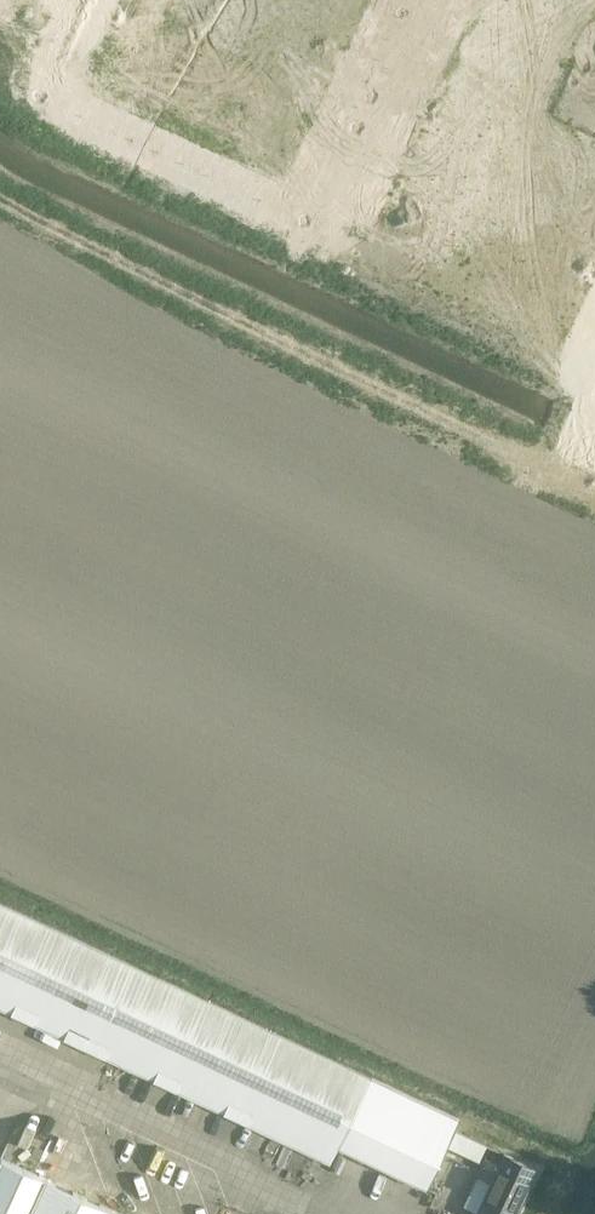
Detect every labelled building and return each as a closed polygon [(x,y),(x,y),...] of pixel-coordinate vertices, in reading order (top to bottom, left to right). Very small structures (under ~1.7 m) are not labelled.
[(247,5),(256,10),(261,0),(250,0),(247,5)] [(247,5),(241,19),(250,23),(256,10),(247,5)] [(462,37),(452,58),(456,60),(489,76),(499,54),(462,37)] [(451,71),(446,82),(483,99),(493,78),(489,76),(456,60),(451,71)] [(557,66),(550,79),(560,83),(566,70),(557,66)] [(550,79),(544,92),(553,96),(560,83),(550,79)] [(446,82),(436,103),(473,120),(483,99),(446,82)] [(436,103),(427,124),(463,141),(473,120),(436,103)] [(537,108),(531,121),(540,126),(546,113),(537,108)] [(531,121),(525,135),(534,139),(540,126),(531,121)] [(421,135),(416,146),(453,163),(463,141),(427,124),(426,124),(421,135)] [(517,150),(511,164),(520,168),(526,155),(517,150)] [(511,164),(505,177),(514,181),(520,168),(511,164)] [(329,1163),(337,1146),(426,1188),(460,1117),(0,901),(0,1008),(329,1163)] [(536,1167),(504,1152),(499,1163),(485,1157),(464,1205),(484,1213),(515,1213),(536,1167)] [(1,1157),(0,1159),(0,1213),(123,1213),(1,1157)]
